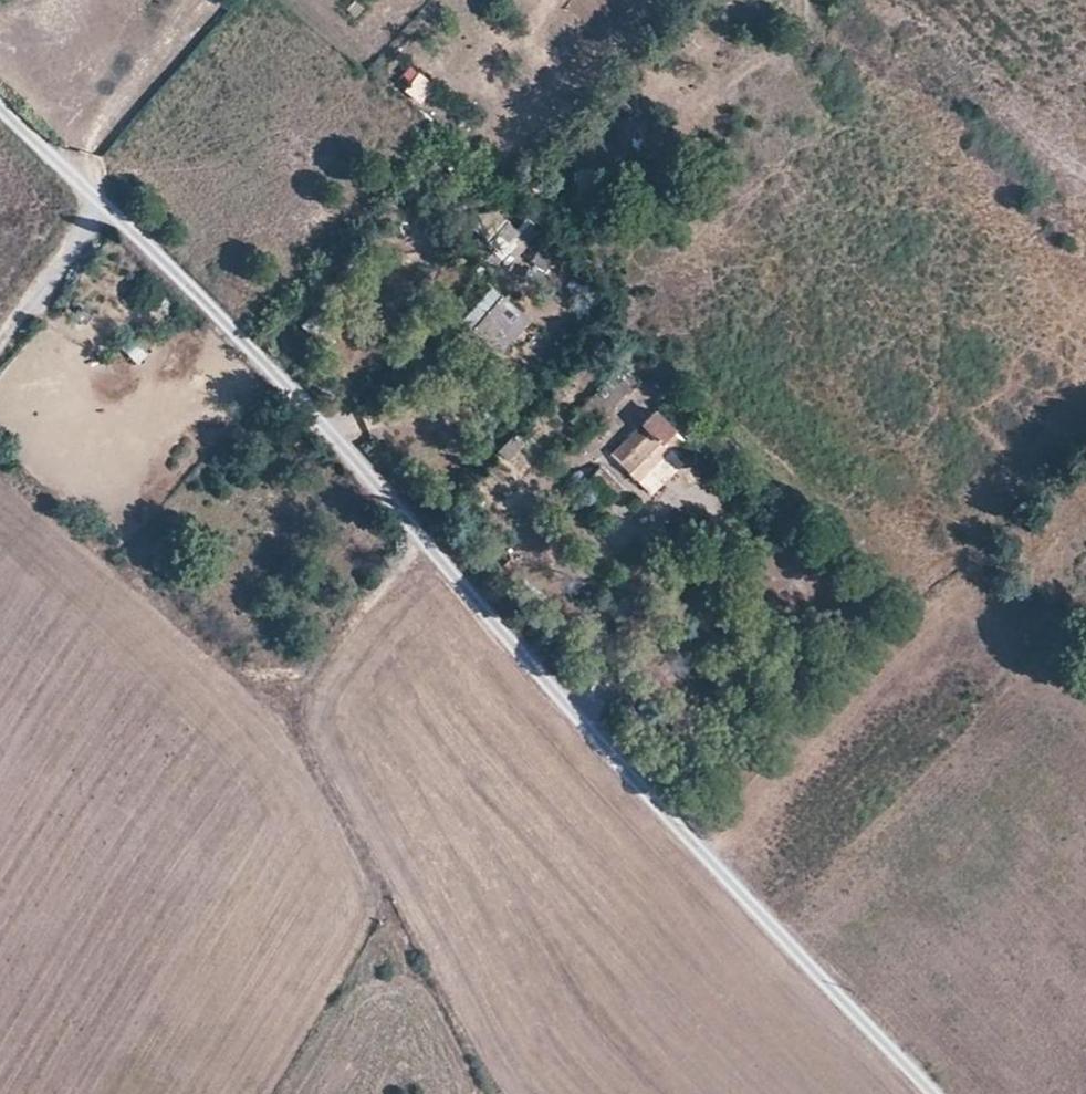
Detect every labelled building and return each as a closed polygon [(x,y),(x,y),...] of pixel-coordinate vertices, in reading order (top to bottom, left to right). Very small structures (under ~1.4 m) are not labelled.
[(577,206),(601,205),(599,170),(575,171),(577,206)] [(460,322),(499,354),(529,317),(490,285),(460,322)] [(616,461),(636,480),(665,451),(671,457),(684,443),(667,426),(656,437),(648,429),(616,461)] [(508,435),(498,457),(512,464),(523,442),(508,435)]
